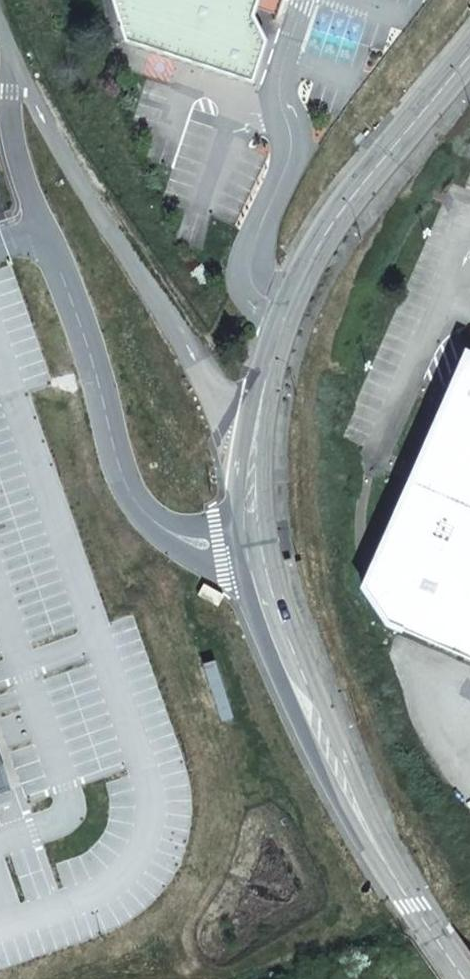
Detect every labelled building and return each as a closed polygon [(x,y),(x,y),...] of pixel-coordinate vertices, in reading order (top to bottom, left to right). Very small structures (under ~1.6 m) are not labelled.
[(125,43),(153,52),(253,84),(266,42),(252,17),(254,9),(275,16),(280,0),(110,0),(125,43)] [(461,349),(411,467),(359,588),(384,626),(469,663),(469,353),(461,349)] [(8,787),(0,764),(0,790),(8,787)]
